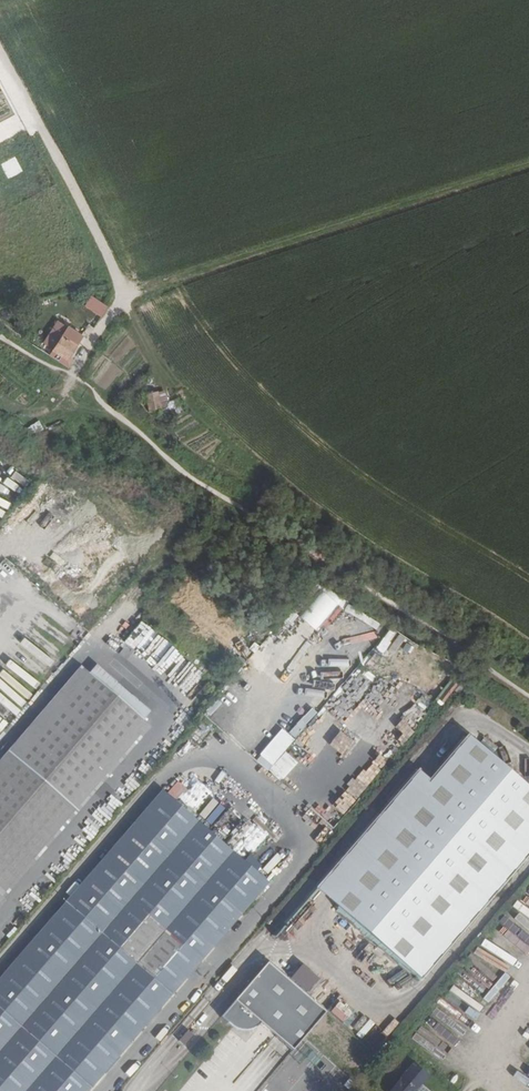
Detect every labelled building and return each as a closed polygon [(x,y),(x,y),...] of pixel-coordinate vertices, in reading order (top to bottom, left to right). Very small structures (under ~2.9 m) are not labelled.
[(90,295),(84,306),(102,317),(108,306),(90,295)] [(81,325),(86,316),(77,311),(71,320),(81,325)] [(71,319),(60,313),(46,335),(55,341),(61,345),(70,351),(71,348),(77,339),(78,337),(82,330),(69,322),(71,319)] [(77,339),(71,348),(75,351),(81,342),(77,339)] [(161,385),(150,386),(152,402),(163,401),(161,385)] [(347,609),(350,598),(317,587),(305,623),(324,629),(332,604),(347,609)] [(146,707),(100,667),(93,675),(140,714),(146,707)] [(93,675),(85,668),(0,770),(0,787),(93,675)] [(352,677),(367,684),(371,677),(356,669),(352,677)] [(140,714),(93,675),(0,787),(0,881),(140,714)] [(366,697),(348,720),(357,728),(375,704),(366,697)] [(414,718),(402,729),(409,736),(432,715),(417,699),(406,710),(414,718)] [(0,881),(0,906),(152,725),(140,714),(0,881)] [(282,729),(255,759),(281,782),(297,763),(284,751),(295,740),(282,729)] [(318,885),(422,974),(528,849),(528,786),(468,733),(428,779),(417,770),(318,885)] [(168,994),(269,875),(161,783),(28,939),(0,972),(0,1090),(85,1090),(168,994)] [(344,786),(340,794),(349,798),(352,790),(344,786)] [(334,801),(323,814),(330,820),(341,808),(334,801)] [(292,1049),(325,1011),(267,961),(219,1016),(231,1026),(233,1027),(237,1029),(245,1030),(252,1028),(256,1026),(261,1023),(292,1049)] [(346,1026),(356,1015),(341,1001),(331,1012),(346,1026)] [(360,1037),(376,1027),(372,1021),(356,1031),(360,1037)] [(186,1044),(192,1034),(186,1031),(180,1041),(186,1044)] [(528,1043),(528,1032),(516,1047),(521,1052),(528,1043)] [(424,1058),(430,1052),(417,1039),(410,1045),(424,1058)] [(392,1090),(432,1090),(409,1072),(392,1090)]
